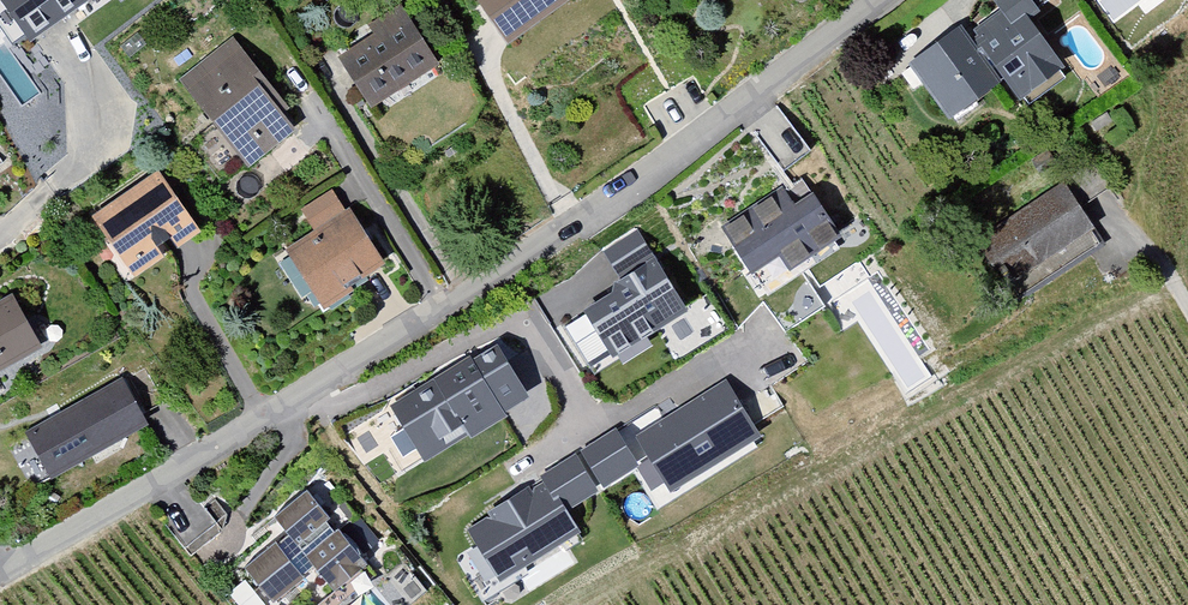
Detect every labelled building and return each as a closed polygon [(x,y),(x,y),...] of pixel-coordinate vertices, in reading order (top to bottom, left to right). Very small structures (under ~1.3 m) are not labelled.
[(29,39),(84,0),(2,0),(29,39)] [(513,46),(575,0),(478,0),(513,46)] [(1002,9),(971,31),(1020,99),(1067,65),(1030,14),(1039,7),(1034,0),(996,0),(1002,9)] [(372,107),(438,62),(403,10),(337,54),(372,107)] [(956,17),(901,57),(950,125),(1005,85),(956,17)] [(299,134),(226,40),(179,76),(252,170),(299,134)] [(157,172),(96,215),(136,271),(197,228),(157,172)] [(730,220),(780,299),(864,246),(835,201),(814,214),(793,180),(730,220)] [(1007,259),(1017,274),(1092,226),(1064,183),(977,239),(995,266),(1007,259)] [(389,268),(351,207),(284,249),(327,315),(353,299),(349,293),(389,268)] [(688,307),(670,278),(638,228),(603,250),(622,280),(581,306),(612,355),(688,307)] [(13,291),(0,298),(0,371),(45,345),(13,291)] [(498,344),(394,407),(426,459),(530,396),(498,344)] [(148,428),(119,378),(25,431),(54,482),(148,428)] [(637,436),(671,490),(761,434),(727,380),(637,436)] [(580,449),(603,486),(639,464),(616,427),(580,449)] [(581,530),(568,508),(599,489),(576,452),(539,475),(542,480),(467,527),(501,580),(581,530)] [(289,533),(247,567),(274,601),(315,567),(335,591),(368,564),(307,491),(276,517),(289,533)]
